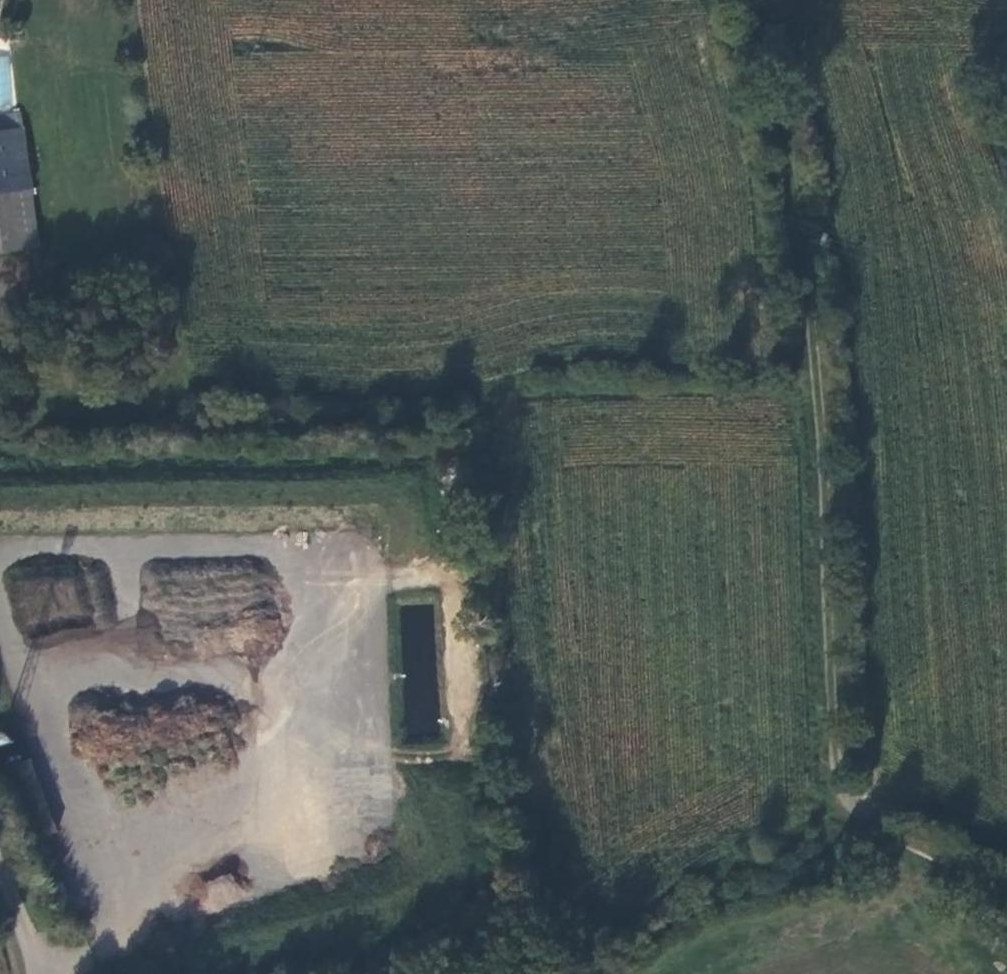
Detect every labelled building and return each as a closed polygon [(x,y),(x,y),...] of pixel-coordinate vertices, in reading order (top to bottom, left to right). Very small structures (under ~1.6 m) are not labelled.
[(25,189),(17,130),(0,132),(0,193),(25,189)] [(25,189),(0,193),(0,252),(34,247),(25,189)] [(433,738),(444,683),(409,675),(397,730),(433,738)]
